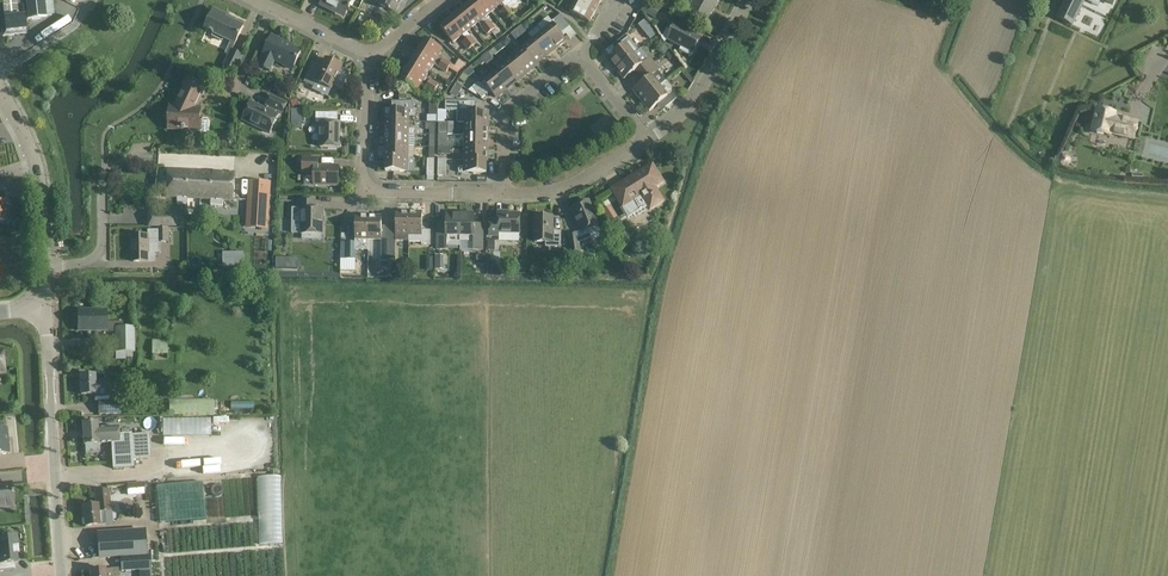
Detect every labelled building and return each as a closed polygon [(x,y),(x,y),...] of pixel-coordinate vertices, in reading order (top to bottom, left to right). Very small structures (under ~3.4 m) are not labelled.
[(47,18),(46,16),(54,15),(53,0),(18,0),(20,16),(4,18),(5,21),(1,21),(3,36),(26,34),(25,21),(47,18)] [(350,4),(352,0),(323,0),(320,5),(335,12),(336,10),(345,15),(350,4)] [(378,4),(395,12),(401,0),(380,0),(378,4)] [(491,12),(481,0),(474,0),(469,4),(482,20),(491,12)] [(491,12),(500,5),(496,0),(481,0),(491,12)] [(510,17),(515,13),(511,9),(518,3),(516,0),(496,0),(500,5),(501,4),(504,9),(510,17)] [(579,16),(589,22),(601,0),(577,0),(570,12),(579,16)] [(707,21),(718,0),(694,0),(688,11),(707,21)] [(1079,10),(1084,0),(1066,0),(1057,17),(1072,24),(1079,10)] [(641,11),(655,18),(660,9),(646,2),(641,11)] [(472,27),(482,20),(469,4),(459,12),(472,27)] [(510,17),(504,9),(500,12),(506,20),(506,19),(512,26),(515,23),(510,17)] [(236,71),(243,56),(232,51),(243,27),(225,18),(226,16),(214,10),(205,30),(209,32),(209,33),(213,35),(214,34),(231,42),(226,53),(230,55),(225,65),(236,71)] [(459,12),(450,19),(462,35),(472,27),(459,12)] [(560,15),(554,20),(556,22),(543,33),(555,48),(566,40),(560,33),(569,26),(560,15)] [(49,26),(52,32),(71,23),(68,17),(49,26)] [(525,23),(529,27),(535,23),(531,18),(525,23)] [(450,19),(440,27),(453,43),(462,35),(450,19)] [(491,32),(495,28),(490,21),(485,24),(491,32)] [(481,28),(487,35),(491,32),(485,24),(481,28)] [(701,38),(675,24),(667,39),(681,47),(679,50),(691,56),(701,38)] [(520,38),(526,33),(522,27),(515,32),(520,38)] [(652,28),(646,33),(651,39),(657,35),(652,28)] [(533,41),(545,56),(555,48),(543,33),(533,41)] [(626,35),(614,44),(619,50),(607,59),(615,69),(638,51),(626,35)] [(287,43),(272,36),(263,55),(292,69),(301,51),(287,44),(287,43)] [(472,47),(476,44),(470,36),(466,39),(472,47)] [(505,47),(512,42),(508,37),(502,42),(505,47)] [(419,50),(449,68),(452,64),(439,56),(443,50),(435,45),(425,39),(419,50)] [(462,43),(467,50),(472,47),(466,39),(462,43)] [(533,41),(522,49),(524,50),(535,64),(536,64),(545,56),(533,41)] [(495,56),(505,48),(501,43),(491,51),(495,56)] [(662,50),(661,53),(664,56),(670,51),(664,44),(662,46),(662,50)] [(638,51),(615,69),(624,79),(635,70),(640,76),(655,64),(650,58),(649,58),(641,49),(640,50),(638,51)] [(430,71),(433,65),(446,73),(449,68),(419,50),(412,60),(430,71)] [(524,50),(514,58),(526,73),(536,65),(536,64),(535,64),(524,50)] [(670,51),(665,55),(669,60),(674,56),(670,51)] [(482,59),(486,64),(493,58),(489,53),(482,59)] [(450,68),(457,73),(465,64),(458,58),(450,68)] [(516,82),(526,73),(514,58),(508,63),(504,58),(500,62),(516,82)] [(312,65),(304,82),(314,87),(316,82),(331,89),(334,83),(343,88),(349,74),(340,70),(342,66),(326,59),(321,69),(312,65)] [(436,89),(439,85),(426,77),(430,71),(412,60),(406,71),(436,89)] [(499,70),(494,74),(506,90),(516,82),(500,62),(496,65),(499,70)] [(655,64),(640,76),(644,81),(633,91),(641,101),(659,86),(651,76),(660,70),(655,64)] [(420,86),(433,94),(436,89),(406,71),(399,81),(417,92),(420,86)] [(463,73),(459,79),(465,84),(469,77),(463,73)] [(473,87),(482,98),(491,91),(496,98),(506,90),(494,74),(481,85),(479,82),(473,87)] [(175,107),(170,106),(168,129),(199,131),(201,108),(196,108),(206,86),(188,78),(175,107)] [(649,111),(661,102),(665,108),(677,98),(672,92),(672,89),(666,81),(659,86),(641,101),(649,111)] [(271,130),(278,115),(275,114),(277,111),(282,113),(287,103),(281,101),(271,96),(266,105),(268,106),(267,109),(255,104),(253,108),(249,106),(242,120),(253,125),(260,128),(259,127),(260,124),(271,129),(270,130),(271,130)] [(446,101),(446,111),(457,111),(457,122),(465,123),(488,123),(488,111),(476,111),(476,101),(463,102),(446,101)] [(408,122),(408,115),(416,115),(416,109),(413,109),(414,102),(399,102),(399,109),(386,109),(386,122),(408,122)] [(1140,120),(1117,116),(1117,113),(1095,108),(1089,134),(1111,139),(1112,137),(1136,141),(1140,120)] [(292,111),(292,129),(300,129),(300,111),(292,111)] [(340,148),(340,123),(338,123),(338,113),(316,113),(316,123),(320,123),(320,147),(340,148)] [(201,121),(200,135),(202,138),(207,138),(209,136),(210,121),(208,119),(203,119),(201,121)] [(408,134),(414,134),(415,134),(415,129),(408,129),(408,122),(386,122),(385,134),(408,134)] [(425,130),(430,130),(430,135),(435,135),(435,123),(426,123),(425,130)] [(448,135),(448,123),(439,123),(439,135),(448,135)] [(465,135),(488,136),(488,123),(465,123),(465,135)] [(408,147),(414,147),(414,134),(408,134),(385,134),(385,146),(408,146),(408,147)] [(439,135),(438,147),(443,147),(448,147),(448,135),(439,135)] [(488,148),(488,136),(465,135),(465,147),(488,148)] [(225,142),(225,145),(227,148),(231,148),(234,146),(234,142),(232,139),(228,139),(225,142)] [(408,159),(408,147),(408,146),(385,146),(385,158),(408,159)] [(487,160),(488,148),(465,147),(465,159),(487,160)] [(1059,165),(1063,167),(1067,167),(1071,163),(1070,158),(1066,154),(1061,156),(1058,160),(1059,165)] [(314,185),(338,185),(338,167),(318,167),(318,158),(304,158),(303,159),(298,158),(298,163),(303,163),(303,173),(315,174),(314,185)] [(407,172),(407,160),(408,159),(385,158),(385,171),(407,172)] [(438,159),(438,176),(446,176),(446,159),(438,159)] [(487,173),(487,160),(465,159),(465,167),(458,167),(459,173),(464,173),(487,173)] [(628,221),(649,208),(650,210),(664,202),(655,188),(663,182),(652,164),(612,189),(622,207),(620,208),(628,221)] [(177,204),(188,205),(188,198),(201,199),(202,172),(168,171),(167,197),(177,198),(177,204)] [(211,205),(223,206),(223,200),(233,201),(234,186),(235,174),(202,172),(201,199),(211,199),(211,205)] [(248,181),(246,229),(268,230),(271,182),(248,181)] [(315,209),(315,200),(298,199),(298,208),(292,208),(291,233),(302,234),(302,240),(320,240),(322,238),(322,234),(323,209),(315,209)] [(571,208),(581,231),(577,233),(568,235),(572,255),(581,254),(579,244),(591,239),(592,241),(603,236),(599,226),(599,225),(589,201),(571,208)] [(611,216),(607,209),(605,205),(601,207),(603,211),(607,218),(605,219),(611,229),(618,225),(612,215),(611,216)] [(396,212),(395,238),(395,241),(396,241),(409,241),(409,212),(396,212)] [(422,212),(409,212),(409,241),(409,242),(421,242),(421,245),(430,245),(430,231),(422,230),(422,212)] [(149,226),(175,226),(175,213),(149,214),(149,226)] [(437,241),(436,249),(447,249),(447,246),(460,246),(460,241),(460,236),(460,213),(447,213),(446,223),(446,229),(437,229),(437,241)] [(474,213),(460,213),(460,236),(460,241),(473,241),(473,250),(483,250),(483,230),(474,230),(474,213)] [(520,214),(498,214),(498,220),(490,220),(490,232),(490,236),(498,236),(498,233),(520,234),(520,226),(520,214)] [(368,239),(369,216),(355,216),(355,239),(355,242),(341,242),(341,260),(355,260),(355,250),(368,250),(368,239)] [(381,239),(381,228),(382,217),(369,216),(368,239),(381,239)] [(534,242),(545,242),(545,246),(561,247),(561,232),(553,231),(553,217),(534,217),(534,229),(534,242)] [(145,235),(133,236),(133,262),(145,262),(147,262),(147,261),(154,261),(154,254),(154,244),(158,244),(158,242),(161,242),(169,242),(169,228),(158,228),(158,231),(148,231),(149,235),(145,235)] [(285,270),(288,260),(278,257),(275,267),(285,270)] [(116,330),(116,352),(134,352),(133,328),(123,328),(123,322),(106,322),(106,310),(78,311),(78,331),(116,330)] [(151,354),(167,355),(167,340),(151,340),(151,354)] [(95,397),(107,397),(110,396),(109,380),(96,380),(95,375),(80,376),(81,395),(95,395),(95,397)] [(169,401),(169,416),(183,416),(183,417),(214,417),(213,400),(169,401)] [(239,401),(220,401),(220,410),(239,410),(239,401)] [(121,413),(121,402),(98,402),(98,413),(121,413)] [(211,468),(274,466),(274,417),(211,418),(211,468)] [(162,419),(163,438),(211,438),(211,418),(162,419)] [(84,445),(86,445),(87,454),(99,453),(98,444),(111,443),(110,429),(98,430),(97,422),(82,423),(84,445)] [(0,429),(0,455),(10,454),(7,428),(0,429)] [(119,429),(110,429),(111,443),(113,469),(133,468),(132,461),(152,460),(150,433),(119,435),(119,429)] [(281,477),(256,477),(259,545),(283,544),(281,477)] [(613,491),(614,478),(598,477),(597,490),(613,491)] [(128,496),(145,495),(144,482),(127,484),(128,496)] [(203,482),(156,486),(159,524),(205,520),(203,482)] [(211,490),(211,491),(211,492),(211,493),(212,494),(213,495),(213,496),(214,496),(215,497),(216,497),(217,497),(218,497),(219,497),(220,496),(221,496),(221,495),(222,495),(222,494),(223,494),(223,493),(223,492),(223,491),(224,491),(223,490),(223,489),(223,488),(222,487),(222,486),(221,486),(221,485),(220,485),(219,485),(218,485),(218,484),(217,484),(216,485),(215,485),(214,485),(213,486),(212,487),(212,488),(211,488),(211,489),(211,490)] [(13,505),(11,485),(0,486),(0,507),(13,505)] [(83,506),(85,527),(106,525),(104,511),(110,511),(108,490),(95,492),(97,505),(83,506)] [(145,531),(97,534),(99,558),(117,557),(121,557),(147,555),(145,531)] [(15,571),(15,564),(18,564),(15,537),(0,538),(0,572),(15,571)] [(121,557),(121,571),(152,569),(151,554),(147,555),(121,557)]
